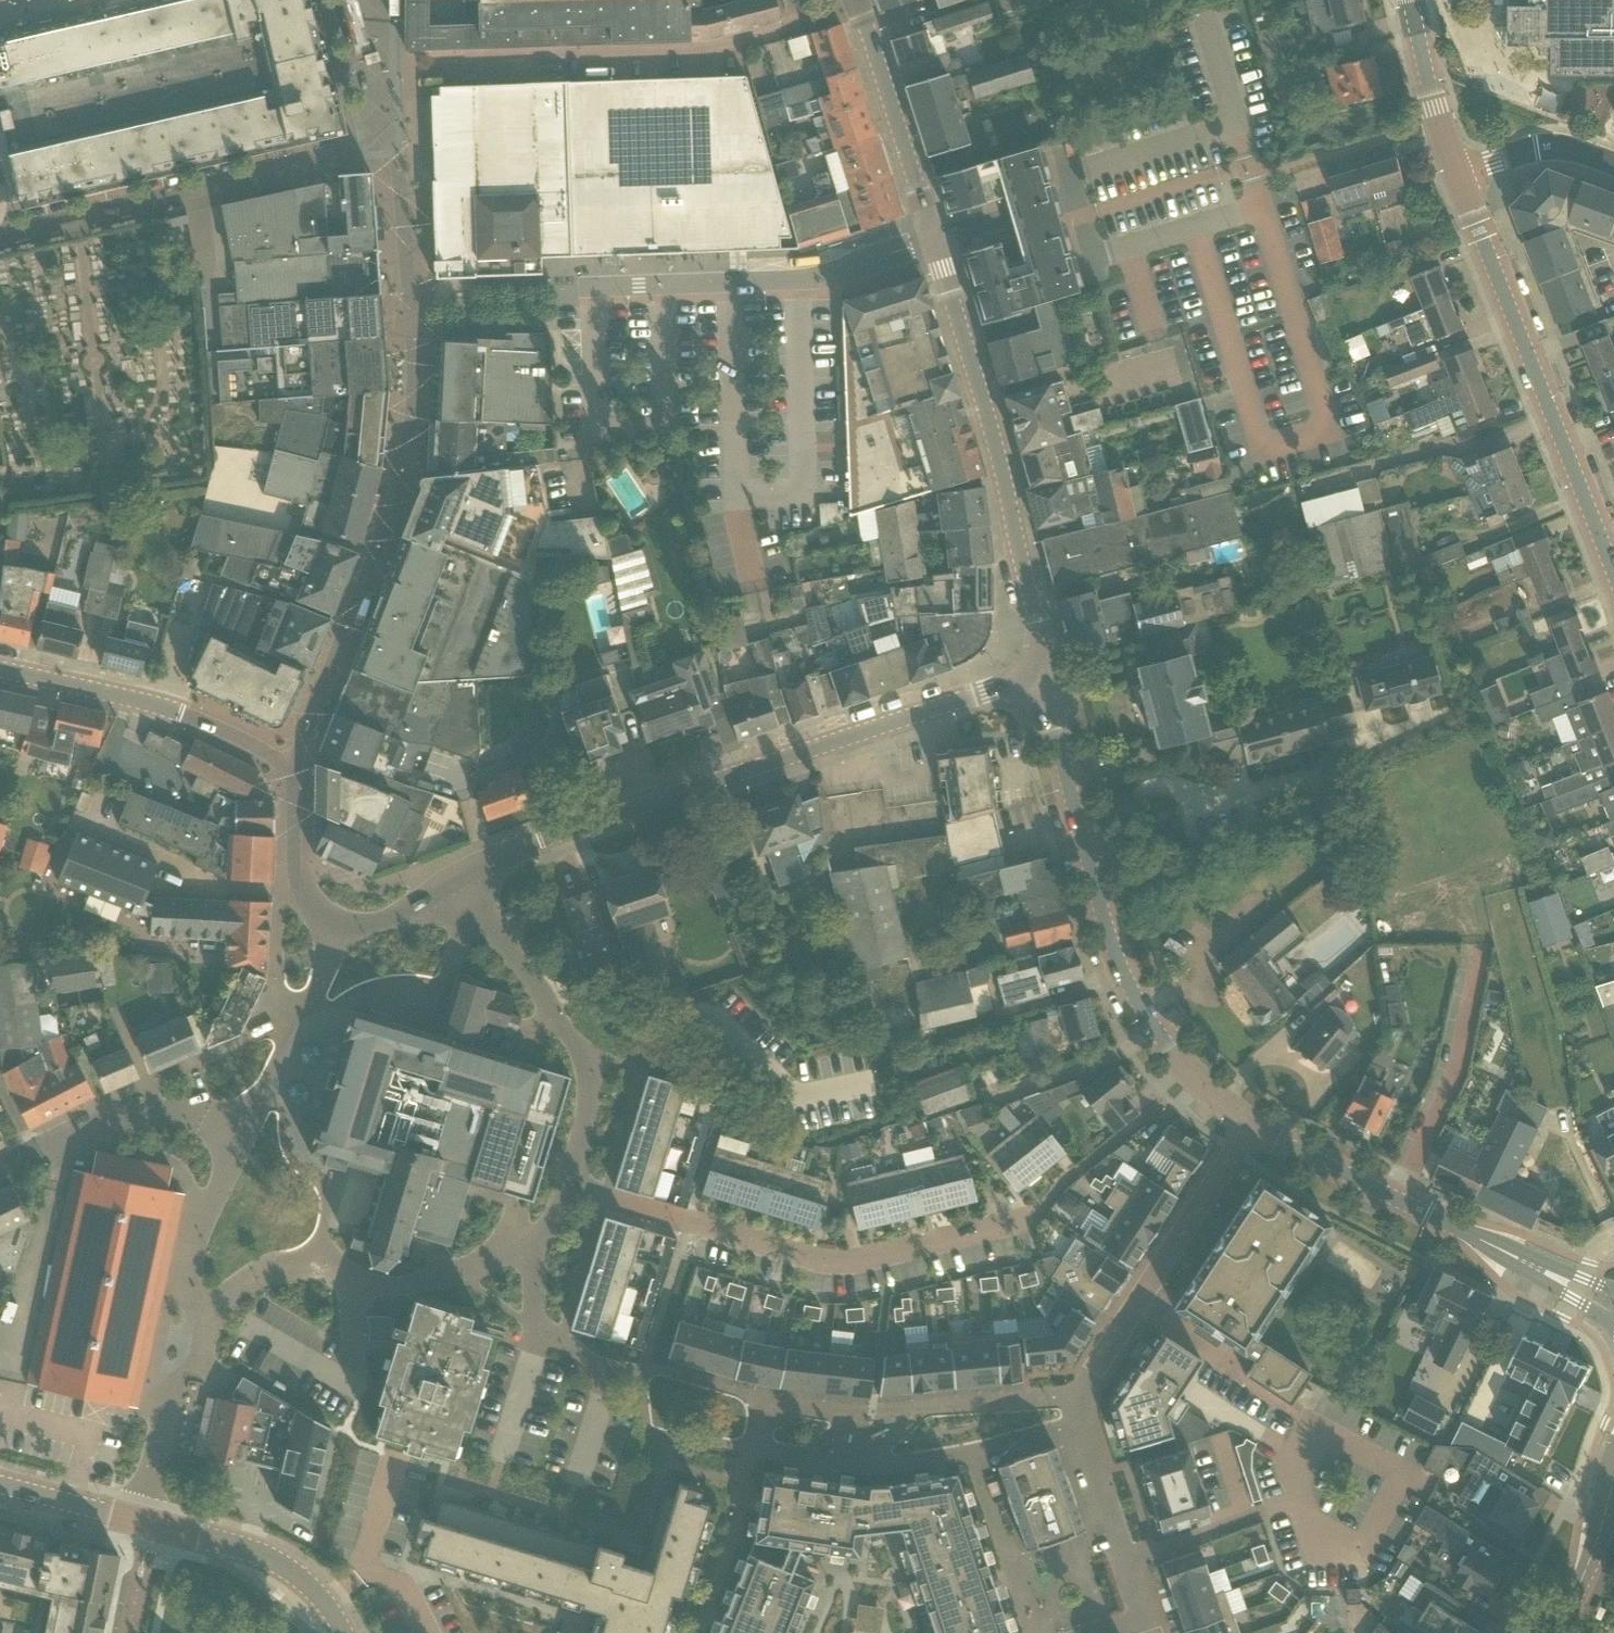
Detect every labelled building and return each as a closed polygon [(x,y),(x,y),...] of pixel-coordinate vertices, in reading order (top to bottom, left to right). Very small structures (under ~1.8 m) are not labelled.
[(0,37),(0,119),(20,203),(339,129),(338,125),(333,106),(334,106),(332,100),(331,100),(327,81),(328,81),(326,74),(321,55),(322,55),(320,48),(320,49),(315,29),(316,29),(314,23),(309,4),(310,4),(309,0),(160,0),(27,31),(26,30),(24,29),(23,29),(21,29),(20,30),(18,30),(17,31),(16,32),(15,34),(0,37)] [(406,50),(707,39),(783,20),(782,18),(780,19),(775,0),(745,0),(704,11),(700,11),(699,0),(463,0),(463,1),(476,2),(477,23),(429,26),(429,0),(406,0),(406,50)] [(880,12),(913,0),(876,0),(880,12)] [(949,0),(928,0),(931,10),(950,3),(949,0)] [(1002,14),(1022,7),(1020,0),(997,0),(1002,14)] [(1304,2),(1312,35),(1335,29),(1362,23),(1363,23),(1360,9),(1358,9),(1356,0),(1310,0),(1304,2)] [(1533,9),(1512,9),(1512,44),(1540,44),(1540,55),(1556,55),(1556,73),(1613,73),(1613,0),(1533,0),(1533,9)] [(892,40),(890,40),(905,86),(906,91),(963,74),(961,66),(958,58),(950,60),(947,53),(934,58),(927,39),(937,35),(938,36),(941,35),(992,18),(987,3),(923,25),(924,30),(893,39),(892,40)] [(806,35),(812,54),(818,53),(821,61),(815,63),(820,79),(814,81),(819,98),(831,94),(826,78),(855,68),(850,53),(851,53),(849,47),(848,47),(843,30),(841,25),(841,24),(806,35)] [(1352,34),(1352,35),(1355,47),(1366,45),(1363,32),(1352,34)] [(1262,52),(1266,72),(1286,68),(1281,48),(1262,52)] [(963,74),(906,91),(917,124),(927,157),(928,157),(933,172),(934,176),(970,165),(971,164),(949,89),(969,82),(975,100),(1033,81),(1026,54),(966,72),(967,74),(963,75),(963,74)] [(1381,96),(1371,57),(1327,68),(1336,107),(1381,96)] [(1280,72),(1277,72),(1269,74),(1274,92),(1284,88),(1284,85),(1308,80),(1305,66),(1280,72)] [(768,113),(762,115),(766,129),(822,111),(824,115),(865,101),(863,95),(865,94),(861,81),(859,82),(855,68),(826,78),(831,94),(819,98),(801,104),(786,108),(785,109),(784,108),(768,113)] [(538,259),(541,259),(542,259),(542,258),(569,257),(569,258),(573,257),(600,256),(604,256),(616,256),(627,256),(627,255),(671,254),(682,254),(682,253),(694,253),(698,253),(725,252),(729,252),(757,251),(760,251),(781,250),(780,238),(795,237),(786,206),(778,177),(772,177),(771,154),(750,78),(750,76),(747,76),(747,77),(723,77),(719,77),(692,78),(688,78),(688,79),(661,80),(661,79),(657,79),(657,80),(629,81),(629,80),(625,80),(625,81),(598,82),(598,81),(594,81),(594,82),(567,83),(567,82),(565,82),(563,83),(535,84),(535,83),(517,84),(517,85),(487,86),(487,85),(466,86),(445,87),(439,87),(439,88),(431,88),(432,96),(431,96),(431,101),(432,140),(432,148),(433,148),(433,153),(434,175),(434,181),(432,181),(432,183),(432,188),(434,224),(433,224),(433,231),(434,231),(434,239),(435,239),(436,271),(435,271),(436,279),(442,279),(461,278),(476,278),(476,277),(509,276),(509,275),(525,275),(525,272),(524,272),(524,258),(538,258),(538,259)] [(796,86),(781,91),(786,108),(801,104),(796,86)] [(781,91),(757,97),(762,115),(768,113),(784,108),(785,109),(786,108),(781,91)] [(820,136),(795,144),(796,148),(800,158),(800,159),(823,151),(834,148),(834,147),(875,133),(875,131),(873,126),(871,119),(873,119),(868,106),(867,106),(865,101),(824,115),(829,132),(819,135),(820,136)] [(1024,108),(1020,114),(1023,121),(1030,125),(1036,122),(1039,115),(1037,109),(1030,106),(1024,108)] [(830,172),(812,177),(818,197),(890,175),(877,135),(877,134),(876,134),(875,133),(834,147),(834,148),(835,152),(825,156),(830,172)] [(1018,309),(1061,297),(1078,292),(1077,287),(1082,286),(1073,257),(1068,258),(1066,252),(1071,250),(1063,221),(1058,223),(1056,216),(1061,215),(1059,206),(1053,186),(1048,187),(1046,181),(1051,179),(1042,150),(1037,152),(1036,147),(1019,152),(936,177),(947,214),(966,209),(967,213),(980,209),(979,205),(1004,197),(1010,218),(1022,260),(1005,265),(998,243),(961,254),(981,325),(1019,314),(1018,309)] [(772,152),(775,164),(789,160),(787,153),(779,150),(772,152)] [(1406,184),(1398,159),(1364,169),(1372,194),(1376,207),(1378,212),(1410,201),(1404,184),(1406,184)] [(775,166),(780,181),(798,175),(794,161),(775,166)] [(1372,194),(1364,169),(1330,179),(1338,204),(1342,219),(1376,207),(1372,194)] [(1613,237),(1613,193),(1585,183),(1584,185),(1575,182),(1576,179),(1550,170),(1513,207),(1523,233),(1531,230),(1535,239),(1527,242),(1558,323),(1597,308),(1566,231),(1564,230),(1571,222),(1613,237)] [(224,205),(222,206),(233,262),(234,262),(286,258),(328,254),(377,250),(378,250),(378,249),(376,229),(377,229),(377,227),(376,227),(374,208),(375,208),(375,206),(374,206),(373,197),(373,196),(372,176),(372,174),(372,172),(341,175),(338,175),(338,177),(339,177),(339,184),(324,185),(324,184),(324,183),(322,184),(309,187),(309,186),(308,187),(295,190),(295,189),(293,190),(294,191),(281,193),(279,193),(279,194),(267,197),(266,196),(265,196),(265,197),(252,200),(252,199),(251,199),(251,200),(238,203),(238,202),(236,202),(236,203),(224,206),(224,205)] [(819,198),(787,208),(795,237),(798,248),(821,240),(822,243),(863,230),(862,228),(902,216),(902,215),(903,215),(902,215),(890,175),(818,197),(819,198)] [(169,227),(188,223),(185,207),(165,212),(169,227)] [(1328,219),(1309,224),(1317,251),(1321,264),(1345,257),(1334,217),(1328,219)] [(1409,265),(1401,240),(1388,244),(1396,269),(1409,265)] [(219,294),(217,294),(218,307),(381,294),(380,292),(377,253),(377,250),(328,254),(286,258),(234,262),(236,292),(219,294)] [(1391,270),(1389,263),(1380,265),(1382,273),(1391,270)] [(1441,266),(1413,276),(1426,308),(1451,298),(1444,280),(1446,279),(1441,266)] [(1398,285),(1393,272),(1383,276),(1388,289),(1398,285)] [(849,513),(849,516),(981,475),(982,476),(984,475),(967,417),(965,418),(950,367),(949,367),(948,362),(948,360),(946,361),(943,349),(944,348),(943,346),(942,347),(938,335),(940,334),(939,333),(938,333),(934,321),(936,321),(935,319),(934,319),(930,307),(931,307),(922,277),(843,302),(851,330),(843,332),(844,361),(843,361),(843,365),(844,364),(845,391),(844,391),(844,394),(845,394),(846,420),(845,420),(846,424),(847,456),(847,460),(848,460),(849,485),(848,485),(848,489),(849,489),(849,497),(848,497),(848,500),(849,500),(850,513),(849,513)] [(381,294),(218,307),(222,351),(274,347),(385,338),(385,337),(384,337),(382,317),(383,317),(383,316),(382,316),(381,295),(381,294)] [(1412,314),(1377,328),(1381,337),(1405,326),(1413,346),(1437,337),(1438,340),(1466,329),(1461,316),(1459,317),(1451,298),(1426,308),(1412,314)] [(1024,333),(988,343),(987,343),(987,346),(988,346),(998,382),(998,385),(1035,375),(1032,361),(1052,356),(1044,328),(1024,333)] [(441,338),(437,419),(515,423),(529,424),(553,425),(550,333),(549,333),(506,333),(506,335),(512,335),(512,342),(441,338)] [(1609,335),(1585,345),(1598,378),(1613,372),(1613,347),(1609,335)] [(275,357),(276,372),(278,399),(322,395),(347,393),(389,390),(387,372),(386,356),(385,346),(385,339),(385,338),(274,347),(275,357)] [(1426,349),(1416,353),(1419,359),(1429,356),(1426,349)] [(1452,375),(1432,384),(1439,400),(1459,392),(1484,383),(1477,364),(1479,363),(1474,350),(1447,361),(1452,375)] [(1429,356),(1419,359),(1385,372),(1391,387),(1441,368),(1435,353),(1429,356)] [(276,372),(275,357),(257,359),(258,373),(276,372)] [(218,362),(220,403),(231,402),(229,371),(252,370),(251,359),(218,362)] [(1611,411),(1613,410),(1613,372),(1598,378),(1611,411)] [(1006,397),(1004,397),(1005,400),(1011,419),(1014,429),(1019,448),(1018,448),(1019,451),(1020,451),(1022,450),(1021,450),(1061,439),(1063,439),(1062,436),(1056,416),(1070,412),(1062,381),(1048,385),(1045,385),(1046,386),(1006,397)] [(1415,409),(1405,413),(1411,431),(1450,416),(1461,443),(1482,435),(1477,422),(1499,414),(1494,400),(1492,401),(1484,383),(1459,392),(1439,400),(1430,403),(1415,409)] [(322,395),(278,399),(257,401),(259,422),(281,423),(274,450),(318,461),(320,452),(343,457),(381,467),(384,443),(384,439),(385,439),(385,424),(386,424),(386,422),(388,422),(389,390),(347,393),(322,395)] [(227,423),(226,404),(211,405),(213,425),(227,423)] [(1084,413),(1070,416),(1075,434),(1075,435),(1080,434),(1104,427),(1103,424),(1099,408),(1084,413)] [(436,447),(435,472),(435,475),(435,476),(536,464),(555,462),(555,448),(533,449),(497,452),(498,442),(507,442),(507,441),(513,441),(518,436),(519,428),(515,423),(437,419),(437,423),(437,424),(438,424),(437,430),(437,439),(436,439),(436,443),(436,444),(436,446),(436,447)] [(819,487),(847,486),(844,420),(816,421),(819,487)] [(1183,439),(1187,453),(1190,452),(1212,448),(1208,432),(1183,439)] [(1021,454),(1020,454),(1024,466),(1025,472),(1030,488),(1087,474),(1087,476),(1091,475),(1084,449),(1080,434),(1075,435),(1063,439),(1061,439),(1021,450),(1022,450),(1020,451),(1021,454)] [(1205,471),(1207,483),(1225,478),(1223,464),(1221,465),(1216,446),(1212,448),(1190,452),(1195,474),(1205,471)] [(1477,493),(1523,475),(1512,447),(1481,459),(1479,453),(1464,459),(1465,460),(1471,476),(1465,478),(1471,494),(1477,493)] [(274,452),(263,494),(306,506),(303,520),(302,524),(312,527),(362,541),(364,531),(364,530),(366,521),(367,522),(368,518),(367,518),(370,507),(371,507),(375,492),(374,491),(376,483),(378,479),(377,479),(378,476),(379,472),(380,467),(381,467),(343,457),(320,452),(318,461),(274,450),(274,452)] [(422,488),(402,537),(439,553),(441,547),(460,554),(532,583),(533,556),(608,559),(604,540),(599,517),(549,522),(536,464),(435,476),(433,476),(424,477),(423,477),(422,478),(420,479),(420,480),(419,481),(419,483),(419,484),(419,485),(420,487),(421,488),(422,488)] [(1030,488),(1026,489),(1028,495),(1029,501),(1036,528),(1072,519),(1084,515),(1102,511),(1105,523),(1134,515),(1127,488),(1123,470),(1122,466),(1091,475),(1087,476),(1087,474),(1030,488)] [(1377,475),(1358,480),(1366,507),(1384,501),(1377,475)] [(1503,515),(1534,503),(1523,475),(1477,493),(1471,494),(1478,512),(1484,510),(1491,527),(1505,521),(1503,515)] [(1139,483),(1128,486),(1135,514),(1146,511),(1139,483)] [(912,500),(876,510),(879,528),(916,522),(917,532),(988,525),(983,486),(982,486),(937,492),(939,511),(914,514),(912,500)] [(1198,486),(1186,489),(1189,501),(1201,498),(1202,498),(1198,486)] [(1331,495),(1338,521),(1310,528),(1326,587),(1398,568),(1423,561),(1408,502),(1396,505),(1366,513),(1359,488),(1331,495)] [(1105,523),(1041,540),(1041,541),(1051,539),(1058,565),(1063,583),(1053,586),(1053,587),(1195,551),(1244,538),(1243,536),(1241,536),(1232,498),(1230,493),(1230,491),(1211,496),(1203,498),(1202,498),(1201,498),(1189,501),(1147,512),(1146,512),(1134,515),(1105,523)] [(144,520),(140,507),(126,511),(131,524),(144,520)] [(201,514),(190,548),(211,552),(227,556),(261,563),(274,565),(280,566),(283,562),(344,587),(357,554),(322,539),(321,541),(310,538),(310,537),(261,527),(218,518),(201,514)] [(916,522),(879,528),(888,583),(924,577),(920,546),(947,543),(949,567),(950,567),(991,563),(988,525),(917,532),(916,522)] [(27,530),(7,529),(7,538),(26,540),(27,530)] [(1299,533),(1295,538),(1297,545),(1301,548),(1308,546),(1311,542),(1310,535),(1305,532),(1299,533)] [(607,539),(604,540),(608,559),(634,683),(641,681),(638,665),(644,664),(638,629),(655,624),(648,597),(646,592),(654,589),(643,548),(633,551),(632,544),(628,534),(607,539)] [(365,633),(352,669),(388,683),(411,692),(415,682),(476,680),(476,679),(526,676),(528,654),(529,634),(533,583),(532,583),(460,554),(441,547),(439,553),(402,537),(386,578),(383,586),(378,599),(365,633)] [(1533,576),(1555,567),(1549,552),(1553,550),(1548,537),(1517,549),(1512,537),(1466,556),(1471,570),(1490,563),(1490,562),(1494,560),(1503,587),(1533,575),(1533,576)] [(26,567),(16,566),(19,541),(6,539),(3,569),(0,593),(0,610),(2,610),(0,617),(0,640),(27,646),(39,590),(50,593),(55,573),(26,567)] [(1433,568),(1466,555),(1461,542),(1428,555),(1433,568)] [(100,616),(108,580),(114,556),(93,552),(91,551),(83,586),(89,588),(83,612),(100,616)] [(227,556),(219,575),(248,587),(251,580),(297,599),(333,614),(344,587),(283,562),(280,566),(274,565),(261,563),(227,556)] [(1398,568),(1401,579),(1426,572),(1423,561),(1398,568)] [(905,586),(888,588),(889,595),(888,595),(894,617),(992,611),(991,569),(991,563),(950,567),(951,572),(931,574),(931,576),(931,583),(905,586)] [(588,585),(609,579),(606,564),(584,570),(588,585)] [(1544,604),(1570,594),(1565,581),(1561,582),(1555,567),(1533,576),(1544,604)] [(1094,591),(1056,601),(1068,650),(1075,648),(1077,654),(1153,634),(1195,622),(1241,610),(1233,576),(1173,592),(1172,593),(1172,595),(1119,609),(1116,597),(1097,602),(1094,591)] [(117,620),(125,584),(108,580),(100,616),(117,620)] [(212,583),(201,620),(216,625),(214,633),(232,640),(258,649),(270,653),(310,670),(331,619),(291,602),(290,603),(212,583)] [(800,585),(790,587),(793,610),(804,608),(800,585)] [(865,598),(855,600),(864,624),(841,632),(841,635),(846,633),(856,662),(868,697),(906,684),(894,617),(888,595),(889,595),(888,588),(881,589),(882,596),(865,598)] [(1455,596),(1445,601),(1449,610),(1460,605),(1455,596)] [(38,648),(62,654),(74,657),(75,657),(75,658),(76,658),(83,631),(72,629),(77,608),(48,601),(36,648),(37,649),(38,648)] [(808,608),(804,608),(808,624),(812,643),(812,646),(825,641),(827,647),(832,646),(840,669),(831,673),(841,704),(842,706),(868,697),(856,662),(846,633),(841,635),(831,638),(819,606),(808,608)] [(1522,624),(1532,621),(1527,608),(1518,612),(1522,624)] [(991,616),(991,614),(992,614),(992,611),(894,617),(906,684),(951,669),(951,668),(953,668),(955,666),(955,668),(962,663),(968,661),(970,660),(970,659),(971,658),(978,652),(982,649),(983,649),(984,647),(984,645),(989,634),(990,632),(991,632),(991,630),(991,628),(992,627),(991,619),(991,616)] [(1578,615),(1553,625),(1564,653),(1585,645),(1579,630),(1583,628),(1578,615)] [(713,621),(719,652),(730,649),(748,645),(748,643),(741,616),(713,621)] [(1499,633),(1513,628),(1508,616),(1495,621),(1499,633)] [(141,674),(146,649),(153,651),(159,627),(128,620),(123,642),(107,638),(101,664),(102,665),(102,664),(106,665),(105,665),(113,667),(140,673),(140,674),(141,674)] [(1522,624),(1527,637),(1537,633),(1532,621),(1522,624)] [(1203,652),(1195,622),(1153,634),(1160,662),(1137,668),(1142,689),(1139,690),(1149,726),(1152,725),(1157,746),(1197,736),(1203,757),(1225,751),(1227,759),(1244,755),(1237,727),(1223,730),(1221,721),(1206,725),(1200,701),(1204,700),(1200,685),(1196,686),(1188,656),(1203,652)] [(804,645),(812,643),(808,624),(794,627),(797,640),(804,645)] [(188,678),(187,679),(187,680),(193,683),(196,684),(194,689),(193,690),(207,697),(209,698),(223,704),(224,703),(226,699),(232,702),(258,649),(232,640),(231,640),(197,630),(189,664),(193,666),(187,677),(188,678)] [(788,722),(773,654),(769,638),(751,643),(760,685),(750,687),(725,692),(728,707),(727,708),(738,741),(778,727),(778,726),(788,722)] [(1585,645),(1564,653),(1545,660),(1555,685),(1530,694),(1537,710),(1579,693),(1575,681),(1600,671),(1595,658),(1591,660),(1585,645)] [(258,649),(232,702),(242,707),(240,712),(254,719),(256,721),(270,727),(271,726),(273,721),(277,723),(277,724),(279,719),(283,721),(284,722),(289,712),(292,704),(293,704),(295,702),(298,693),(310,670),(270,653),(258,649)] [(599,654),(603,666),(620,661),(616,649),(599,654)] [(732,657),(730,649),(719,652),(718,652),(720,665),(727,663),(732,657)] [(826,709),(827,709),(818,672),(804,676),(801,683),(796,685),(788,651),(773,654),(788,722),(791,721),(791,723),(817,714),(816,710),(826,707),(826,709)] [(657,684),(630,693),(647,740),(680,728),(693,724),(695,730),(715,723),(714,720),(706,698),(717,694),(715,687),(719,686),(713,668),(709,670),(703,653),(674,663),(675,666),(653,674),(657,684)] [(1381,670),(1357,677),(1366,710),(1392,703),(1392,705),(1409,701),(1409,703),(1424,699),(1424,697),(1440,692),(1430,655),(1380,668),(1381,670)] [(352,669),(320,751),(322,752),(363,767),(373,771),(384,775),(388,764),(398,768),(408,771),(412,769),(423,744),(432,745),(476,762),(480,749),(476,680),(415,682),(411,692),(388,683),(352,669)] [(617,740),(626,736),(605,676),(575,686),(582,706),(562,713),(570,740),(557,745),(555,750),(560,765),(565,768),(579,765),(579,764),(583,764),(587,766),(595,764),(597,759),(600,757),(600,756),(620,749),(617,740)] [(27,732),(28,728),(28,727),(34,700),(1,692),(0,695),(0,726),(27,732)] [(1537,710),(1543,723),(1554,719),(1568,713),(1579,739),(1579,740),(1594,735),(1613,727),(1613,711),(1612,706),(1613,706),(1609,692),(1583,702),(1579,693),(1537,710)] [(1327,734),(1353,727),(1345,696),(1277,714),(1288,752),(1301,749),(1301,751),(1316,747),(1316,745),(1329,741),(1327,734)] [(27,732),(21,753),(45,760),(69,765),(74,741),(98,746),(105,713),(103,712),(103,713),(63,704),(63,703),(61,703),(60,703),(54,736),(28,728),(27,732)] [(1508,707),(1490,714),(1495,725),(1512,718),(1508,707)] [(1274,756),(1288,752),(1277,714),(1237,724),(1235,717),(1221,721),(1223,730),(1237,727),(1244,755),(1246,763),(1260,760),(1260,762),(1275,758),(1274,756)] [(1512,726),(1500,724),(1499,735),(1510,737),(1512,726)] [(1552,783),(1552,784),(1557,797),(1596,782),(1591,770),(1605,764),(1606,766),(1613,763),(1613,727),(1594,735),(1579,740),(1579,739),(1564,745),(1562,746),(1566,755),(1574,754),(1582,772),(1552,783)] [(151,729),(142,746),(154,752),(182,766),(199,775),(192,789),(213,799),(216,793),(220,785),(246,798),(260,772),(256,770),(195,740),(192,745),(179,739),(168,733),(166,736),(151,729)] [(477,792),(486,819),(519,808),(515,795),(527,791),(524,783),(538,778),(528,736),(509,743),(518,769),(497,776),(500,784),(477,792)] [(935,754),(940,798),(944,824),(992,812),(996,811),(987,746),(947,752),(947,753),(935,754)] [(93,764),(80,759),(76,772),(89,777),(93,764)] [(314,837),(313,852),(315,854),(367,878),(366,879),(368,880),(369,879),(385,846),(406,855),(409,854),(422,828),(420,823),(408,818),(412,809),(424,815),(434,793),(403,784),(403,785),(393,779),(384,775),(373,771),(368,784),(358,780),(342,773),(322,766),(315,763),(315,770),(314,837)] [(1541,803),(1547,818),(1602,796),(1612,821),(1613,820),(1613,788),(1601,793),(1596,782),(1557,797),(1541,803)] [(854,794),(852,791),(836,793),(843,839),(849,839),(853,865),(872,862),(875,880),(915,874),(918,891),(939,888),(927,802),(886,808),(883,786),(867,788),(867,792),(854,794)] [(131,791),(118,824),(198,856),(194,866),(226,879),(271,881),(272,881),(274,836),(226,834),(228,831),(202,821),(164,805),(131,791)] [(213,799),(202,821),(228,831),(233,833),(274,832),(274,801),(273,801),(265,802),(254,800),(254,802),(239,802),(236,802),(236,801),(235,801),(235,802),(216,793),(213,799)] [(747,814),(748,818),(760,852),(767,849),(779,884),(795,879),(788,859),(797,856),(791,840),(824,829),(820,796),(818,796),(818,797),(797,804),(794,798),(747,814)] [(992,812),(944,824),(946,839),(954,871),(956,880),(1006,867),(992,812)] [(1606,824),(1611,837),(1613,844),(1613,820),(1606,824)] [(131,913),(152,915),(152,904),(144,901),(158,865),(75,834),(57,882),(132,911),(131,913)] [(21,861),(19,868),(44,875),(52,855),(46,853),(25,847),(21,861)] [(1582,858),(1588,874),(1613,864),(1613,859),(1611,852),(1609,847),(1582,858)] [(702,864),(719,908),(745,898),(729,854),(702,864)] [(1006,867),(956,880),(962,904),(1017,890),(1022,913),(1027,915),(1027,916),(1064,907),(1064,906),(1051,856),(1006,867)] [(623,878),(602,885),(618,929),(623,927),(636,965),(662,956),(649,918),(668,912),(653,867),(633,874),(632,873),(622,877),(623,878)] [(588,893),(567,900),(588,963),(576,967),(579,986),(594,989),(594,988),(593,985),(613,978),(606,958),(611,956),(600,926),(598,921),(592,902),(588,893)] [(1529,903),(1540,937),(1568,928),(1557,894),(1529,903)] [(243,967),(256,974),(266,978),(267,978),(267,976),(264,976),(269,905),(271,905),(271,903),(152,898),(152,904),(152,915),(151,935),(229,939),(227,966),(243,967)] [(1029,921),(1002,928),(1007,946),(1033,940),(1036,947),(1072,938),(1070,932),(1072,929),(1071,923),(1068,920),(1064,907),(1027,916),(1029,921)] [(1219,962),(1218,963),(1257,1010),(1253,1015),(1260,1023),(1266,1021),(1269,1025),(1295,1002),(1295,1001),(1278,980),(1284,976),(1273,963),(1295,945),(1290,940),(1300,932),(1282,910),(1251,936),(1219,962)] [(1575,926),(1580,938),(1592,933),(1587,921),(1575,926)] [(1133,976),(1163,967),(1149,924),(1120,933),(1133,976)] [(1475,942),(1473,959),(1492,961),(1494,944),(1475,942)] [(1047,987),(1082,977),(1074,946),(1037,956),(1040,966),(996,977),(1004,1007),(1049,994),(1047,987)] [(97,986),(92,953),(49,959),(53,992),(97,986)] [(146,964),(147,976),(172,975),(171,962),(146,964)] [(983,966),(915,982),(917,1001),(920,1027),(920,1028),(975,1015),(969,989),(988,985),(983,966)] [(939,966),(930,968),(932,976),(941,974),(939,966)] [(266,978),(256,974),(243,967),(229,995),(253,1006),(266,978)] [(1598,984),(1610,981),(1608,974),(1602,971),(1595,973),(1598,984)] [(310,1149),(309,1152),(327,1157),(325,1162),(344,1169),(346,1163),(385,1174),(384,1176),(382,1184),(381,1186),(377,1185),(376,1188),(380,1189),(377,1201),(373,1200),(372,1203),(376,1204),(372,1216),(368,1215),(367,1217),(373,1219),(370,1232),(355,1227),(349,1245),(350,1245),(364,1250),(368,1251),(371,1263),(368,1266),(370,1268),(373,1265),(384,1269),(385,1273),(388,1272),(387,1268),(396,1259),(400,1261),(401,1258),(397,1257),(401,1244),(407,1245),(411,1230),(415,1232),(416,1229),(412,1228),(412,1226),(448,1236),(464,1181),(469,1183),(503,1193),(504,1193),(533,1202),(546,1158),(543,1166),(538,1164),(549,1126),(555,1127),(547,1153),(548,1153),(571,1077),(540,1068),(480,1049),(472,1047),(475,1035),(481,1037),(482,1034),(485,1025),(505,1031),(510,1014),(515,999),(482,988),(483,982),(472,979),(472,977),(458,973),(456,980),(444,1021),(443,1026),(440,1037),(425,1033),(412,1028),(408,1027),(397,1024),(388,1021),(390,1016),(391,1012),(372,1006),(371,1010),(370,1010),(369,1015),(352,1010),(351,1012),(352,1012),(350,1019),(349,1019),(349,1020),(346,1029),(345,1031),(346,1031),(344,1037),(343,1039),(348,1041),(341,1065),(338,1074),(337,1076),(337,1077),(334,1086),(333,1088),(334,1088),(333,1090),(330,1099),(323,1124),(318,1123),(317,1125),(318,1125),(316,1131),(315,1131),(315,1133),(313,1141),(312,1141),(312,1143),(310,1149)] [(789,979),(793,990),(804,986),(800,975),(789,979)] [(1307,991),(1295,1001),(1295,1002),(1305,1006),(1323,989),(1317,982),(1307,991)] [(1597,988),(1605,1007),(1613,1005),(1613,982),(1597,988)] [(1323,989),(1305,1006),(1315,1014),(1338,993),(1329,984),(1323,989)] [(1489,989),(1486,1002),(1499,1006),(1502,992),(1489,989)] [(240,1034),(253,1006),(229,995),(216,1022),(212,1020),(206,1040),(209,1047),(240,1034)] [(59,1036),(56,1019),(49,1013),(40,1015),(37,998),(0,1004),(0,1049),(42,1043),(41,1042),(59,1036)] [(1098,1034),(1088,999),(1058,1006),(1061,1015),(1044,1020),(1044,1019),(1027,1024),(1036,1057),(1052,1053),(1051,1045),(1067,1041),(1068,1042),(1098,1034)] [(1404,1002),(1401,1002),(1387,1004),(1390,1024),(1407,1022),(1404,1002)] [(1336,1061),(1336,1060),(1336,1057),(1334,1052),(1347,1037),(1351,1032),(1353,1024),(1349,1016),(1338,1008),(1330,1005),(1324,1011),(1322,1016),(1295,1047),(1320,1068),(1322,1067),(1324,1068),(1325,1068),(1327,1069),(1328,1069),(1330,1068),(1331,1068),(1333,1067),(1334,1066),(1335,1064),(1336,1063),(1336,1061)] [(1604,1008),(1607,1016),(1613,1014),(1613,1005),(1605,1007),(1604,1008)] [(1557,1084),(1547,1008),(1519,1012),(1529,1088),(1557,1084)] [(521,1017),(510,1014),(505,1031),(516,1034),(521,1017)] [(135,1038),(150,1072),(200,1051),(185,1017),(135,1038)] [(101,1046),(96,1033),(83,1038),(88,1051),(101,1046)] [(60,1036),(59,1036),(41,1042),(42,1043),(0,1049),(3,1073),(15,1096),(14,1096),(31,1128),(93,1096),(77,1064),(70,1067),(60,1036)] [(94,1063),(105,1091),(138,1077),(126,1049),(94,1063)] [(1345,1113),(1346,1114),(1354,1118),(1352,1121),(1356,1123),(1357,1128),(1364,1131),(1369,1130),(1373,1131),(1381,1114),(1384,1115),(1392,1099),(1376,1092),(1386,1070),(1370,1062),(1345,1113)] [(1082,1092),(1082,1093),(1099,1114),(1114,1131),(1135,1114),(1121,1096),(1130,1090),(1127,1087),(1133,1083),(1120,1067),(1115,1071),(1112,1068),(1086,1089),(1082,1092)] [(908,1069),(898,1072),(900,1080),(910,1077),(908,1069)] [(924,1115),(974,1097),(965,1073),(916,1090),(924,1115)] [(645,1084),(639,1104),(678,1116),(686,1087),(682,1086),(666,1081),(647,1076),(645,1084)] [(1059,1102),(1082,1093),(1082,1092),(1086,1089),(1078,1079),(1022,1099),(1035,1116),(1059,1102)] [(1449,1146),(1433,1179),(1477,1200),(1517,1118),(1520,1119),(1529,1100),(1506,1090),(1497,1110),(1502,1112),(1479,1161),(1449,1146)] [(717,1107),(720,1098),(706,1093),(706,1095),(707,1095),(705,1102),(717,1106),(716,1107),(717,1107)] [(1517,1118),(1477,1200),(1533,1227),(1549,1195),(1548,1194),(1514,1178),(1518,1169),(1538,1128),(1547,1109),(1529,1100),(1520,1119),(1517,1118)] [(670,1143),(678,1116),(639,1104),(636,1112),(630,1132),(670,1143)] [(984,1122),(978,1104),(960,1110),(966,1128),(984,1122)] [(1008,1104),(996,1110),(1008,1133),(1020,1126),(1008,1104)] [(728,1111),(725,1122),(735,1125),(738,1114),(728,1111)] [(1065,1153),(1035,1116),(1011,1135),(1041,1172),(1056,1161),(1053,1158),(1062,1151),(1064,1154),(1065,1153)] [(925,1121),(929,1133),(943,1128),(940,1117),(925,1121)] [(923,1123),(910,1127),(914,1140),(928,1135),(923,1123)] [(1161,1186),(1176,1196),(1191,1172),(1192,1173),(1207,1149),(1168,1124),(1153,1148),(1176,1162),(1161,1186)] [(755,1126),(749,1149),(762,1153),(767,1136),(755,1126)] [(622,1159),(661,1171),(670,1143),(630,1132),(622,1159)] [(883,1132),(869,1135),(873,1148),(886,1144),(883,1132)] [(899,1135),(901,1144),(908,1142),(905,1133),(899,1135)] [(1024,1181),(1027,1184),(1041,1172),(1011,1135),(987,1154),(1017,1191),(1018,1191),(1016,1187),(1024,1181)] [(1609,1138),(1594,1146),(1610,1176),(1613,1174),(1613,1135),(1609,1138)] [(694,1137),(690,1150),(699,1152),(703,1139),(694,1137)] [(861,1156),(857,1142),(840,1146),(843,1160),(861,1156)] [(1123,1145),(1113,1153),(1116,1156),(1127,1162),(1134,1151),(1123,1145)] [(714,1197),(731,1202),(745,1156),(716,1147),(702,1193),(703,1194),(705,1190),(715,1193),(714,1197)] [(695,1165),(699,1152),(690,1150),(687,1162),(695,1165)] [(808,1151),(803,1150),(799,1161),(805,1163),(808,1151)] [(92,1174),(75,1170),(28,1384),(138,1408),(184,1194),(167,1190),(171,1168),(98,1152),(92,1174)] [(963,1200),(967,1199),(974,1197),(975,1201),(976,1201),(965,1154),(935,1161),(947,1208),(964,1204),(963,1200)] [(731,1202),(749,1208),(750,1204),(761,1207),(759,1211),(760,1211),(774,1165),(745,1156),(731,1202)] [(661,1171),(622,1159),(614,1187),(647,1197),(653,1199),(661,1171)] [(929,1212),(947,1208),(935,1161),(906,1168),(917,1215),(918,1215),(917,1211),(927,1209),(929,1212)] [(771,1214),(789,1220),(803,1174),(774,1165),(760,1211),(761,1211),(762,1207),(772,1210),(771,1214)] [(876,1176),(888,1222),(906,1218),(905,1214),(916,1212),(917,1215),(906,1168),(876,1176)] [(1113,1189),(1162,1221),(1177,1196),(1176,1196),(1161,1186),(1139,1172),(1132,1183),(1121,1176),(1113,1189)] [(818,1225),(817,1228),(818,1229),(834,1183),(803,1174),(789,1220),(806,1225),(808,1221),(818,1225)] [(1106,1175),(1101,1182),(1105,1185),(1112,1189),(1117,1182),(1106,1175)] [(870,1227),(888,1222),(876,1176),(847,1183),(858,1230),(860,1229),(859,1226),(869,1223),(870,1227)] [(1242,1353),(1255,1361),(1245,1375),(1289,1404),(1310,1373),(1266,1344),(1260,1352),(1248,1344),(1327,1223),(1257,1177),(1172,1307),(1197,1324),(1194,1329),(1213,1341),(1217,1337),(1242,1353)] [(1101,1192),(1105,1185),(1101,1182),(1094,1178),(1090,1185),(1101,1192)] [(13,1188),(0,1194),(0,1263),(5,1274),(6,1275),(7,1275),(8,1276),(9,1276),(10,1276),(11,1276),(12,1275),(13,1274),(13,1273),(29,1225),(27,1221),(29,1220),(13,1188)] [(1109,1220),(1147,1244),(1148,1243),(1149,1244),(1162,1222),(1161,1221),(1162,1221),(1113,1189),(1105,1202),(1116,1209),(1109,1220)] [(1064,1194),(1057,1206),(1074,1217),(1081,1205),(1064,1194)] [(688,1200),(676,1197),(674,1204),(673,1204),(672,1205),(686,1209),(689,1200),(688,1200)] [(635,1258),(644,1229),(605,1217),(596,1246),(635,1258)] [(1083,1237),(1132,1268),(1147,1244),(1109,1220),(1103,1230),(1092,1223),(1083,1237)] [(661,1244),(675,1248),(675,1247),(677,1239),(664,1235),(661,1244)] [(1113,1293),(1114,1294),(1128,1272),(1076,1239),(1061,1262),(1051,1278),(1102,1311),(1113,1293)] [(627,1285),(635,1258),(596,1246),(588,1274),(627,1285)] [(1051,1278),(1061,1262),(1053,1256),(1041,1259),(1051,1278)] [(1412,1304),(1408,1314),(1409,1319),(1425,1326),(1437,1332),(1447,1337),(1435,1362),(1455,1372),(1475,1330),(1476,1331),(1478,1326),(1492,1297),(1455,1278),(1455,1277),(1437,1268),(1419,1304),(1417,1303),(1412,1304)] [(1035,1271),(1027,1273),(1030,1286),(1039,1284),(1035,1271)] [(1027,1273),(1018,1276),(1021,1289),(1030,1286),(1027,1273)] [(580,1301),(619,1313),(627,1285),(588,1274),(580,1301)] [(1004,1275),(1005,1294),(1013,1294),(1011,1274),(1004,1275)] [(704,1289),(713,1291),(716,1279),(708,1276),(704,1289)] [(988,1278),(990,1291),(998,1290),(997,1277),(988,1278)] [(990,1291),(988,1278),(980,1279),(981,1292),(990,1291)] [(660,1281),(651,1279),(648,1291),(657,1294),(660,1281)] [(734,1298),(738,1285),(729,1282),(725,1295),(734,1298)] [(734,1298),(742,1300),(746,1288),(738,1285),(734,1298)] [(954,1287),(945,1288),(946,1302),(955,1301),(954,1287)] [(937,1302),(946,1302),(945,1288),(936,1289),(937,1302)] [(1055,1337),(1070,1362),(1101,1313),(1064,1289),(1045,1321),(1055,1337)] [(644,1304),(653,1307),(656,1295),(648,1292),(644,1304)] [(763,1307),(772,1309),(776,1297),(767,1294),(763,1307)] [(772,1309),(780,1312),(784,1299),(776,1297),(772,1309)] [(910,1298),(901,1299),(902,1308),(903,1312),(911,1311),(910,1298)] [(478,1396),(481,1386),(487,1366),(481,1364),(490,1335),(490,1334),(473,1329),(475,1324),(475,1323),(470,1322),(472,1317),(472,1316),(415,1299),(406,1329),(399,1327),(396,1326),(385,1323),(387,1318),(380,1316),(373,1317),(372,1340),(384,1340),(396,1341),(392,1353),(382,1385),(377,1401),(383,1403),(374,1432),(406,1442),(404,1449),(419,1454),(421,1446),(453,1456),(462,1426),(468,1428),(478,1396)] [(580,1301),(571,1329),(610,1341),(619,1313),(580,1301)] [(811,1320),(813,1307),(804,1305),(802,1318),(811,1320)] [(811,1320),(819,1321),(822,1308),(813,1307),(811,1320)] [(855,1322),(864,1321),(863,1308),(854,1309),(855,1322)] [(902,1308),(894,1309),(895,1322),(904,1321),(903,1312),(902,1308)] [(855,1322),(854,1309),(845,1309),(847,1323),(855,1322)] [(701,1328),(690,1365),(712,1371),(723,1334),(726,1324),(705,1317),(702,1328),(701,1328)] [(690,1365),(701,1328),(680,1321),(668,1358),(690,1365)] [(832,1329),(831,1340),(850,1343),(852,1332),(832,1329)] [(1017,1332),(994,1334),(999,1384),(1022,1381),(1017,1332)] [(1208,1426),(1183,1409),(1187,1403),(1176,1397),(1201,1360),(1189,1352),(1190,1352),(1171,1339),(1170,1340),(1159,1332),(1149,1347),(1151,1348),(1157,1351),(1150,1361),(1145,1357),(1144,1355),(1136,1368),(1134,1366),(1108,1406),(1113,1422),(1116,1421),(1122,1419),(1126,1432),(1120,1434),(1119,1433),(1117,1434),(1122,1451),(1136,1446),(1136,1447),(1158,1441),(1158,1440),(1171,1436),(1175,1447),(1200,1439),(1208,1426)] [(734,1378),(743,1341),(743,1340),(723,1334),(712,1371),(734,1378)] [(994,1334),(971,1336),(976,1386),(999,1384),(994,1334)] [(950,1338),(949,1338),(950,1349),(951,1349),(955,1388),(976,1386),(971,1336),(950,1338)] [(1055,1337),(1023,1340),(1026,1366),(1070,1362),(1055,1337)] [(1537,1385),(1508,1445),(1515,1448),(1542,1461),(1571,1401),(1573,1403),(1590,1369),(1525,1337),(1509,1371),(1537,1385)] [(633,1338),(630,1347),(643,1351),(646,1342),(633,1338)] [(765,1345),(743,1341),(734,1378),(757,1383),(765,1345)] [(906,1343),(905,1343),(906,1353),(907,1353),(911,1392),(932,1390),(928,1351),(930,1351),(929,1341),(927,1341),(906,1343)] [(847,1395),(852,1356),(851,1356),(852,1346),(830,1343),(829,1354),(825,1392),(847,1395)] [(765,1345),(757,1383),(779,1387),(780,1387),(786,1349),(765,1345)] [(802,1390),(807,1351),(786,1349),(780,1387),(802,1390)] [(930,1351),(928,1351),(932,1390),(955,1388),(951,1349),(950,1349),(930,1351)] [(825,1392),(829,1354),(807,1351),(802,1390),(825,1392)] [(883,1356),(879,1395),(880,1395),(911,1392),(907,1353),(906,1353),(883,1356)] [(874,1359),(852,1356),(847,1395),(870,1397),(874,1359)] [(221,1399),(220,1399),(207,1459),(242,1467),(243,1462),(282,1471),(296,1408),(247,1379),(241,1391),(236,1388),(229,1401),(221,1399)] [(1417,1397),(1407,1418),(1436,1432),(1446,1411),(1417,1397)] [(330,1427),(296,1408),(282,1471),(275,1500),(309,1519),(330,1427)] [(1466,1423),(1460,1435),(1465,1437),(1468,1431),(1471,1426),(1466,1423)] [(1460,1435),(1454,1446),(1458,1447),(1470,1449),(1476,1435),(1468,1431),(1465,1437),(1460,1435)] [(1476,1435),(1470,1449),(1478,1450),(1483,1438),(1476,1435)] [(1483,1438),(1478,1450),(1479,1450),(1486,1454),(1491,1442),(1483,1438)] [(1246,1439),(1243,1444),(1246,1456),(1251,1455),(1251,1452),(1256,1445),(1246,1439)] [(1491,1442),(1486,1454),(1493,1459),(1499,1446),(1491,1442)] [(1243,1444),(1235,1447),(1239,1459),(1246,1456),(1243,1444)] [(1436,1445),(1424,1468),(1442,1478),(1458,1447),(1454,1446),(1436,1445)] [(1506,1449),(1500,1463),(1507,1467),(1515,1448),(1508,1445),(1506,1449)] [(1029,1451),(1020,1454),(1021,1457),(1012,1460),(1013,1461),(997,1467),(1007,1495),(1006,1495),(1016,1522),(1017,1522),(1027,1551),(1042,1545),(1042,1546),(1069,1537),(1069,1536),(1084,1531),(1074,1502),(1075,1501),(1066,1475),(1065,1475),(1055,1446),(1040,1452),(1039,1451),(1030,1454),(1029,1451)] [(1499,1446),(1493,1459),(1500,1463),(1506,1449),(1499,1446)] [(1188,1449),(1140,1464),(1161,1531),(1210,1515),(1188,1449)] [(1479,1451),(1467,1470),(1474,1474),(1459,1499),(1493,1519),(1488,1525),(1519,1544),(1527,1532),(1524,1530),(1539,1505),(1518,1492),(1526,1479),(1479,1451)] [(1246,1456),(1239,1459),(1242,1467),(1251,1464),(1251,1455),(1246,1456)] [(1251,1464),(1242,1467),(1245,1479),(1253,1476),(1251,1469),(1251,1464)] [(957,1476),(888,1487),(887,1486),(869,1487),(764,1471),(754,1541),(718,1632),(794,1632),(815,1581),(792,1572),(801,1549),(860,1558),(863,1533),(900,1528),(934,1632),(1009,1632),(957,1476)] [(1253,1476),(1245,1479),(1249,1490),(1257,1488),(1253,1476)] [(666,1622),(671,1607),(667,1606),(671,1595),(681,1598),(685,1583),(690,1566),(699,1539),(704,1521),(709,1506),(698,1503),(702,1491),(679,1484),(675,1496),(664,1493),(640,1569),(620,1563),(623,1553),(553,1532),(441,1498),(433,1522),(421,1519),(415,1541),(426,1545),(423,1555),(514,1583),(581,1603),(580,1607),(582,1607),(583,1604),(584,1601),(604,1607),(603,1610),(601,1616),(605,1618),(602,1627),(600,1632),(663,1632),(666,1622)] [(1257,1488),(1249,1490),(1253,1502),(1260,1500),(1257,1488)] [(1459,1549),(1447,1568),(1458,1575),(1456,1579),(1474,1591),(1477,1586),(1492,1595),(1495,1590),(1498,1591),(1507,1576),(1504,1575),(1508,1569),(1502,1566),(1509,1555),(1426,1504),(1416,1523),(1459,1549)] [(38,1594),(48,1541),(49,1539),(0,1528),(0,1585),(38,1594)] [(48,1541),(38,1594),(52,1597),(45,1632),(103,1632),(119,1555),(48,1541)] [(1405,1543),(1399,1556),(1412,1562),(1418,1549),(1405,1543)] [(1254,1559),(1266,1554),(1264,1546),(1251,1550),(1254,1559)] [(1200,1549),(1161,1563),(1169,1586),(1208,1572),(1200,1549)] [(1266,1554),(1254,1559),(1256,1567),(1269,1563),(1266,1554)] [(1208,1572),(1169,1586),(1177,1608),(1216,1594),(1208,1572)] [(1275,1581),(1267,1592),(1274,1598),(1282,1587),(1275,1581)] [(1428,1632),(1479,1632),(1480,1631),(1458,1617),(1466,1606),(1428,1582),(1413,1604),(1425,1612),(1417,1625),(1428,1632)] [(1282,1587),(1274,1598),(1281,1603),(1289,1592),(1282,1587)] [(1360,1589),(1346,1589),(1346,1604),(1360,1604),(1360,1589)] [(1216,1594),(1177,1608),(1185,1632),(1232,1615),(1224,1592),(1216,1594)] [(1319,1602),(1311,1602),(1311,1616),(1320,1615),(1319,1602)] [(1185,1632),(1186,1632),(1239,1632),(1232,1615),(1185,1632)] [(1388,1629),(1381,1622),(1373,1632),(1393,1632),(1388,1629)]
